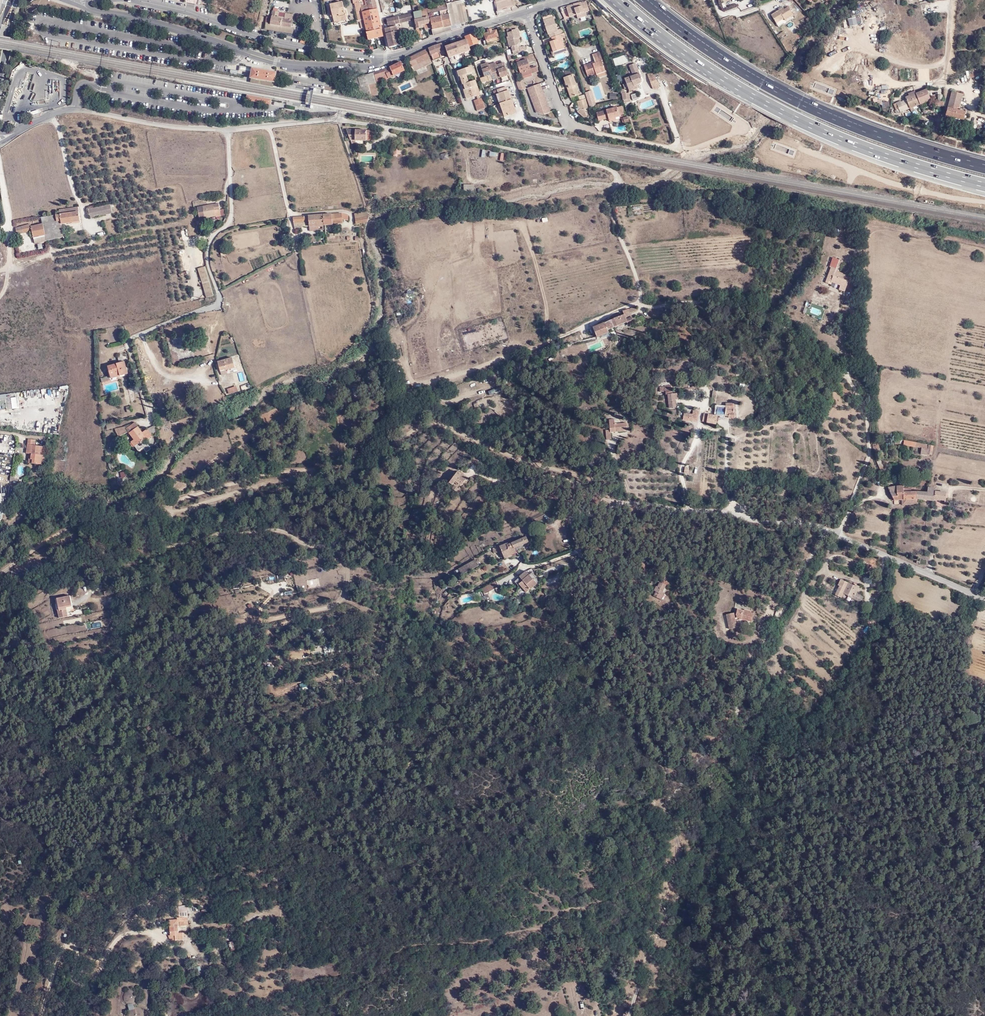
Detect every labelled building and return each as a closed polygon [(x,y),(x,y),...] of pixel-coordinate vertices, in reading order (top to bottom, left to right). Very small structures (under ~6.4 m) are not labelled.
[(363,14),(362,9),(360,0),(353,0),(354,5),(356,5),(360,20),(365,19),(363,14)] [(376,0),(369,0),(370,4),(366,5),(367,8),(362,9),(363,14),(378,10),(376,0)] [(462,0),(447,4),(452,26),(457,24),(453,7),(463,4),(462,0)] [(496,2),(498,12),(513,7),(511,0),(503,0),(496,2)] [(884,9),(883,0),(876,0),(858,3),(859,13),(884,9)] [(591,10),(587,1),(566,7),(569,16),(576,15),(577,17),(586,15),(585,12),(591,10)] [(335,21),(336,21),(346,18),(346,17),(348,17),(347,11),(345,12),(343,3),(331,6),(335,21)] [(434,7),(427,9),(429,18),(431,18),(434,31),(452,26),(447,4),(440,6),(441,11),(436,13),(434,7)] [(784,6),(771,15),(776,23),(782,20),(783,22),(794,15),(788,6),(786,8),(784,6)] [(275,8),(273,15),(268,14),(266,23),(292,28),(295,13),(287,12),(286,14),(286,18),(279,17),(280,13),(280,12),(278,12),(279,9),(275,8)] [(432,28),(429,18),(427,9),(419,11),(415,12),(413,13),(415,20),(419,39),(424,37),(422,32),(420,32),(419,28),(426,26),(427,30),(432,28)] [(886,21),(884,9),(859,13),(861,25),(886,21)] [(369,41),(384,38),(378,10),(363,14),(365,19),(366,26),(369,41)] [(408,14),(388,19),(391,28),(388,29),(392,48),(401,45),(396,25),(415,20),(413,13),(408,14)] [(549,34),(550,38),(551,37),(553,42),(550,43),(554,52),(565,48),(560,35),(554,16),(553,17),(543,20),(545,25),(543,25),(545,31),(547,30),(548,35),(549,34)] [(724,18),(731,37),(740,34),(736,21),(737,20),(736,18),(733,19),(732,16),(724,18)] [(847,17),(849,26),(857,24),(855,16),(847,17)] [(265,30),(293,35),(295,29),(292,28),(266,23),(265,30)] [(453,31),(452,26),(434,31),(436,36),(453,31)] [(523,26),(511,30),(512,31),(507,34),(508,37),(506,38),(510,48),(511,48),(513,52),(519,50),(520,54),(527,51),(525,46),(521,47),(520,44),(522,43),(520,38),(523,37),(521,32),(525,30),(523,26)] [(489,33),(485,35),(488,44),(499,41),(497,31),(492,32),(492,30),(488,31),(489,33)] [(479,44),(475,34),(465,37),(467,41),(469,47),(479,44)] [(449,57),(470,50),(469,47),(467,41),(446,47),(449,57)] [(441,56),(446,54),(442,44),(429,50),(432,56),(432,55),(434,61),(442,58),(441,56)] [(427,51),(409,59),(413,70),(431,62),(427,51)] [(600,51),(591,54),(594,61),(583,64),(587,76),(595,73),(595,74),(605,71),(602,60),(600,51)] [(616,65),(627,62),(625,54),(614,58),(616,65)] [(522,75),(532,72),(530,66),(528,60),(518,63),(522,75)] [(391,68),(375,73),(378,82),(388,78),(389,80),(406,72),(402,62),(391,68)] [(431,62),(413,70),(414,71),(432,64),(431,62)] [(486,64),(481,65),(484,75),(489,73),(490,76),(496,74),(497,78),(509,75),(505,63),(497,65),(496,62),(487,65),(486,64)] [(252,72),(253,66),(240,64),(239,70),(252,72)] [(437,68),(440,75),(447,73),(445,65),(437,68)] [(264,68),(253,66),(252,72),(251,78),(275,82),(277,71),(264,68)] [(578,82),(574,71),(572,66),(565,68),(567,74),(564,75),(572,98),(581,94),(577,82),(578,82)] [(473,67),(459,71),(468,100),(481,96),(478,87),(480,86),(478,81),(471,83),(469,75),(475,73),(473,67)] [(640,74),(638,68),(631,70),(633,77),(640,74)] [(654,73),(648,75),(652,87),(658,84),(654,73)] [(356,86),(356,92),(361,92),(364,93),(372,95),(380,93),(373,74),(360,81),(361,86),(356,86)] [(643,81),(640,74),(633,77),(625,80),(629,92),(634,91),(633,88),(640,85),(643,81)] [(275,82),(251,78),(250,83),(274,88),(275,82)] [(518,83),(520,91),(527,88),(527,87),(525,80),(518,83)] [(527,88),(536,112),(545,114),(551,111),(541,83),(527,87),(527,88)] [(507,91),(508,91),(507,88),(498,91),(499,94),(498,95),(499,99),(498,100),(500,105),(501,104),(505,114),(509,113),(509,115),(517,112),(511,95),(509,96),(507,91)] [(918,94),(922,105),(932,101),(929,90),(924,92),(923,89),(923,88),(919,89),(920,93),(918,94)] [(585,91),(589,107),(596,105),(592,90),(585,91)] [(951,102),(947,117),(956,120),(965,122),(968,114),(959,111),(964,95),(954,92),(951,102)] [(899,114),(922,105),(918,94),(907,98),(908,101),(903,103),(902,102),(898,104),(900,110),(898,111),(899,114)] [(583,105),(587,104),(585,96),(578,98),(579,105),(576,108),(583,113),(586,112),(583,105)] [(483,100),(475,102),(478,111),(486,108),(483,100)] [(450,112),(467,116),(463,106),(448,108),(450,112)] [(622,118),(619,109),(599,115),(601,122),(609,120),(610,121),(617,119),(622,118)] [(352,141),(352,130),(353,128),(347,127),(347,131),(353,146),(357,146),(357,141),(352,141)] [(375,131),(352,130),(352,141),(357,141),(375,141),(375,131)] [(209,207),(202,208),(204,218),(222,214),(220,205),(215,206),(214,204),(209,205),(209,207)] [(108,214),(107,205),(88,209),(90,217),(108,214)] [(60,215),(49,218),(49,219),(53,241),(64,238),(62,226),(80,223),(77,207),(70,208),(71,213),(69,213),(68,208),(59,210),(60,215)] [(324,216),(325,226),(334,225),(343,223),(343,216),(349,218),(349,216),(343,215),(324,216)] [(321,226),(325,226),(324,216),(294,218),(293,221),(294,230),(301,230),(301,227),(301,222),(310,221),(310,227),(310,231),(321,230),(321,226)] [(47,242),(53,241),(49,219),(41,220),(42,226),(37,225),(37,236),(46,236),(47,242)] [(16,228),(16,229),(17,235),(32,230),(33,237),(37,236),(37,225),(31,227),(30,224),(17,228),(16,228)] [(837,270),(836,270),(839,260),(833,258),(830,267),(832,267),(826,282),(831,284),(831,282),(840,286),(839,289),(845,291),(847,286),(846,286),(849,276),(838,272),(839,271),(838,270),(837,270)] [(206,298),(214,294),(207,269),(200,272),(206,298)] [(626,319),(632,316),(631,313),(636,310),(634,307),(623,311),(624,315),(626,319)] [(624,315),(611,320),(614,327),(627,322),(628,325),(634,322),(632,316),(626,319),(624,315)] [(614,327),(611,320),(593,328),(597,337),(608,333),(609,332),(608,330),(614,327)] [(191,339),(205,335),(203,328),(189,332),(191,339)] [(517,344),(514,338),(509,340),(510,342),(508,343),(510,347),(517,344)] [(559,342),(551,345),(554,351),(561,348),(559,342)] [(235,367),(232,358),(218,362),(220,371),(225,369),(226,370),(235,367)] [(120,373),(121,376),(128,374),(125,361),(108,366),(111,376),(120,373)] [(229,394),(238,391),(237,385),(227,388),(229,394)] [(665,386),(660,387),(660,392),(661,392),(666,392),(666,395),(668,395),(668,394),(668,391),(672,391),(672,385),(665,386)] [(331,393),(322,395),(323,401),(333,399),(331,393)] [(679,393),(668,394),(668,395),(670,408),(676,408),(675,399),(679,399),(679,393)] [(0,400),(0,410),(10,409),(9,399),(0,400)] [(725,408),(718,407),(717,415),(725,415),(725,413),(729,413),(728,415),(728,418),(735,418),(736,417),(737,416),(737,415),(736,414),(735,413),(736,413),(736,412),(736,411),(736,410),(736,409),(735,408),(736,407),(736,406),(736,405),(735,404),(734,404),(726,404),(725,408)] [(691,414),(684,413),(683,419),(698,422),(699,412),(693,411),(692,415),(691,414)] [(718,416),(704,414),(703,421),(707,422),(706,423),(716,425),(718,416)] [(610,430),(606,430),(607,440),(611,440),(611,432),(628,431),(627,423),(615,424),(615,419),(609,420),(610,430)] [(147,438),(143,432),(135,422),(126,428),(129,432),(129,433),(134,440),(131,442),(135,447),(137,446),(140,451),(143,448),(146,452),(151,449),(147,442),(146,443),(144,440),(146,438),(147,438)] [(129,432),(126,428),(125,427),(115,429),(118,437),(129,432)] [(147,429),(143,432),(147,438),(146,438),(147,440),(152,436),(147,429)] [(48,435),(47,442),(54,444),(56,436),(48,435)] [(120,440),(118,437),(114,439),(110,443),(110,449),(114,450),(114,444),(116,442),(120,440)] [(45,446),(35,445),(36,440),(28,438),(26,452),(28,453),(31,453),(30,463),(40,464),(42,465),(43,455),(42,455),(42,453),(44,453),(45,446)] [(928,445),(908,441),(904,440),(904,444),(922,448),(927,449),(928,445)] [(881,460),(876,462),(881,473),(886,471),(881,460)] [(456,481),(458,483),(461,485),(467,478),(458,471),(450,483),(453,485),(455,483),(456,481)] [(13,495),(16,483),(8,482),(5,493),(13,495)] [(904,488),(903,486),(897,486),(888,488),(894,500),(902,500),(904,500),(904,492),(904,488)] [(935,489),(928,488),(927,493),(918,492),(918,499),(934,501),(934,500),(946,501),(947,493),(935,491),(935,489)] [(918,499),(918,492),(911,492),(904,492),(904,500),(902,500),(902,504),(902,505),(918,504),(918,499)] [(513,549),(514,548),(529,542),(538,535),(536,532),(534,533),(533,531),(530,533),(531,534),(529,535),(529,534),(526,535),(527,537),(510,544),(513,549)] [(505,558),(516,552),(514,548),(513,549),(510,544),(509,544),(508,542),(499,547),(500,547),(502,552),(505,558)] [(476,560),(458,569),(460,572),(462,575),(479,566),(476,560)] [(537,584),(534,581),(529,574),(526,571),(520,577),(515,582),(517,585),(519,584),(526,592),(537,584)] [(660,582),(658,587),(655,591),(653,596),(662,600),(665,594),(663,593),(666,586),(668,586),(670,582),(664,580),(662,583),(660,582)] [(848,583),(841,580),(838,585),(839,586),(835,595),(842,598),(843,594),(861,603),(864,598),(856,594),(859,587),(855,585),(854,586),(848,583)] [(501,590),(496,581),(482,589),(485,594),(487,593),(495,588),(497,592),(501,590)] [(66,608),(73,606),(71,596),(57,599),(59,609),(57,610),(59,618),(68,616),(66,608)] [(741,619),(752,622),(754,613),(738,609),(736,615),(737,615),(736,618),(734,613),(726,615),(730,629),(737,628),(736,621),(740,620),(741,619)] [(88,630),(102,626),(101,622),(87,625),(88,630)] [(180,917),(188,917),(186,905),(179,907),(180,917)] [(189,925),(188,917),(180,917),(177,917),(177,919),(170,920),(170,936),(175,936),(175,940),(184,939),(183,932),(179,933),(179,922),(180,922),(181,926),(189,925)] [(133,1003),(134,1005),(134,1004),(136,1003),(138,1001),(139,999),(139,996),(138,994),(137,992),(136,991),(134,990),(132,989),(130,989),(127,990),(125,993),(124,995),(123,997),(124,1000),(125,1002),(126,1003),(128,1004),(133,1003)] [(134,1007),(135,1009),(130,1010),(129,1012),(129,1013),(128,1015),(129,1015),(144,1015),(144,1012),(143,1011),(142,1009),(140,1007),(137,1007),(136,1007),(134,1007)]
